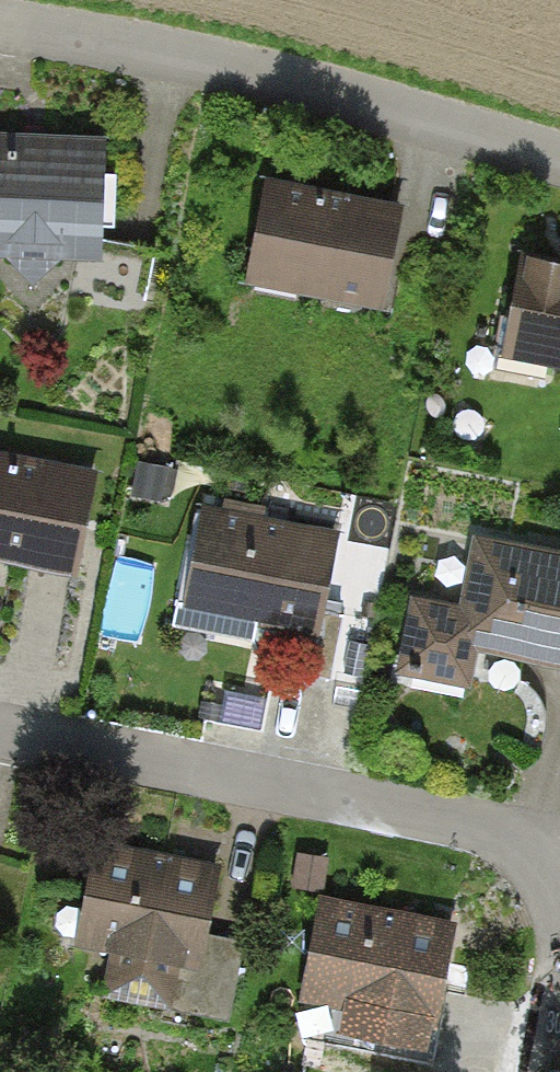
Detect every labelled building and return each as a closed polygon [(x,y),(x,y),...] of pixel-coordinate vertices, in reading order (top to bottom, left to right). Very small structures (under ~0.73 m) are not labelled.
[(0,139),(0,272),(97,273),(98,140),(0,139)] [(401,209),(264,187),(245,306),(382,328),(401,209)] [(490,365),(559,376),(559,269),(506,260),(490,365)] [(0,458),(0,575),(70,588),(91,476),(0,458)] [(335,536),(198,513),(178,633),(314,656),(335,536)] [(475,540),(459,614),(411,604),(392,693),(463,708),(473,661),(559,679),(559,558),(475,540)] [(198,977),(217,870),(90,848),(71,956),(198,977)] [(432,1039),(449,926),(312,906),(295,1018),(432,1039)]
